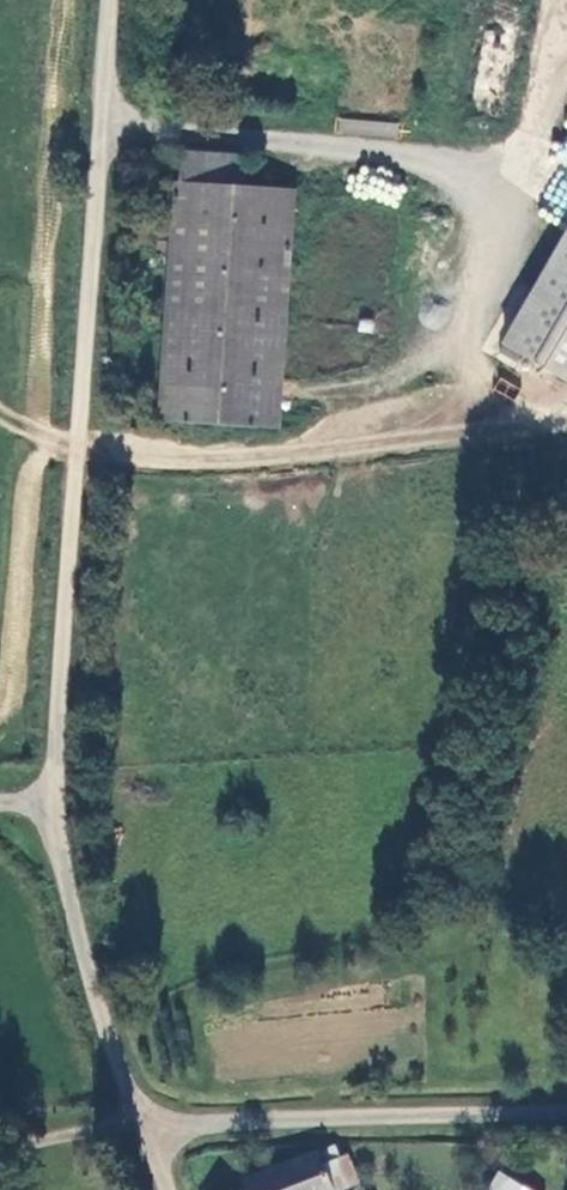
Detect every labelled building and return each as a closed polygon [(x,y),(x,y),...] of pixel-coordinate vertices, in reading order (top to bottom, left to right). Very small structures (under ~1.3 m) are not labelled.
[(179,187),(240,191),(242,159),(181,155),(179,187)] [(156,431),(280,439),(295,195),(240,191),(179,187),(172,187),(156,431)] [(323,1154),(337,1189),(352,1189),(362,1186),(351,1158),(345,1160),(340,1148),(323,1154)] [(323,1154),(322,1152),(246,1181),(249,1189),(337,1189),(323,1154)] [(498,1170),(486,1189),(529,1189),(498,1170)]
